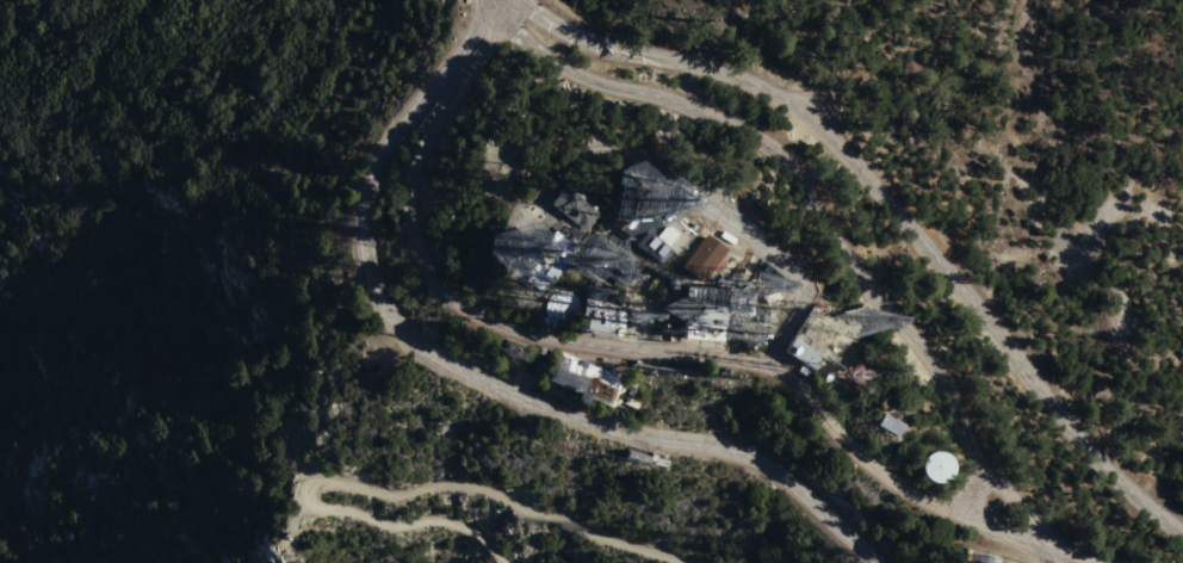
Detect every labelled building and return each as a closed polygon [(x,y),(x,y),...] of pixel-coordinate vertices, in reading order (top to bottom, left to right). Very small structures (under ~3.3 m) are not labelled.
[(564,184),(600,211),(587,229),(551,202),(564,184)] [(611,206),(623,216),(611,229),(599,219),(611,206)] [(663,208),(693,234),(675,255),(670,250),(661,262),(633,243),(663,208)] [(577,247),(550,282),(547,280),(539,291),(525,279),(532,270),(527,265),(555,229),(577,247)] [(705,231),(727,248),(704,282),(681,265),(705,231)] [(636,272),(632,271),(628,277),(595,256),(606,239),(643,261),(636,272)] [(739,287),(761,256),(740,240),(717,271),(739,287)] [(688,283),(754,290),(751,314),(725,311),(721,341),(682,336),(688,283)] [(581,329),(586,293),(592,295),(593,287),(601,289),(600,301),(619,304),(618,307),(626,308),(623,333),(614,332),(614,334),(581,329)] [(577,317),(575,318),(572,321),(570,322),(568,323),(564,324),(562,324),(558,323),(556,323),(552,321),(550,320),(549,317),(547,314),(546,311),(545,309),(545,305),(546,302),(546,299),(549,297),(550,295),(552,292),(556,291),(558,290),(560,290),(564,289),(568,290),(570,291),(572,292),(575,295),(577,297),(578,299),(580,302),(580,305),(580,308),(580,311),(578,314),(577,317)] [(813,305),(850,328),(849,332),(854,334),(836,363),(820,354),(812,366),(786,349),(813,305)] [(624,376),(612,406),(547,378),(559,348),(624,376)] [(866,433),(872,421),(851,409),(844,421),(866,433)] [(877,423),(884,412),(904,423),(898,435),(877,423)] [(668,458),(667,465),(651,463),(652,460),(650,459),(649,463),(625,454),(627,448),(651,456),(668,458)] [(950,476),(949,477),(947,480),(944,481),(942,482),(940,482),(936,482),(934,482),(931,481),(929,480),(927,477),(925,476),(923,474),(923,471),(922,468),(922,465),(923,463),(923,459),(925,457),(927,456),(929,453),(931,452),(934,451),(936,451),(939,451),(942,451),(944,452),(947,453),(949,456),(950,457),(952,459),(953,462),(954,465),(954,468),(953,470),(952,474),(950,476)]
